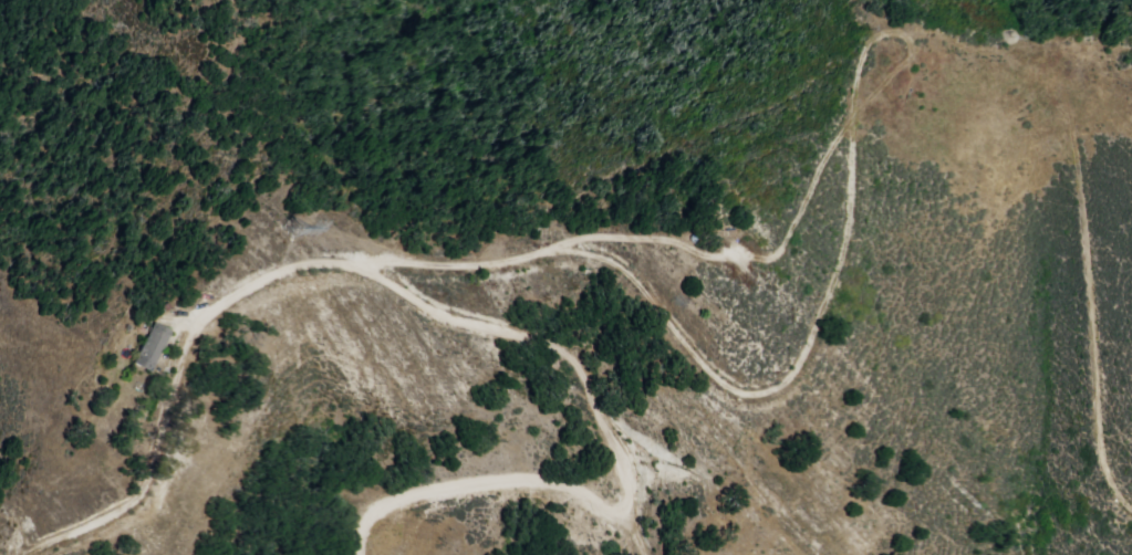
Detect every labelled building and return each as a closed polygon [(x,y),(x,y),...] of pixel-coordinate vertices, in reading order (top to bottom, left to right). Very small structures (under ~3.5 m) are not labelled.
[(167,314),(163,310),(169,304),(174,308),(167,314)] [(155,324),(173,333),(150,375),(133,365),(155,324)]
